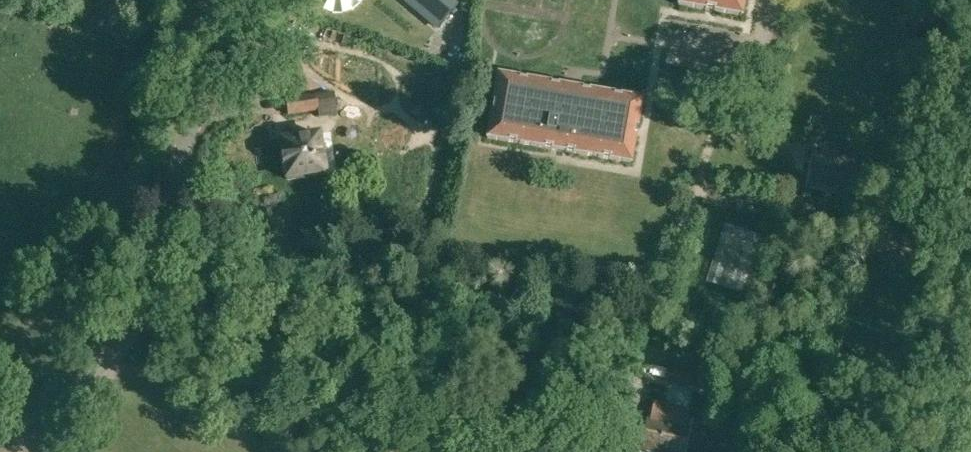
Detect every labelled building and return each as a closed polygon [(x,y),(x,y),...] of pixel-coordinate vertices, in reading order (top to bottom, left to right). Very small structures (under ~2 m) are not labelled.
[(450,0),(406,0),(439,28),(457,6),(450,0)] [(741,16),(744,0),(679,0),(678,5),(741,16)] [(559,151),(630,163),(641,100),(570,88),(498,75),(487,138),(559,151)] [(286,98),(287,116),(337,109),(336,92),(324,93),(323,83),(302,86),(304,95),(286,98)] [(280,139),(286,179),(326,173),(320,133),(280,139)] [(804,188),(860,199),(866,161),(811,151),(804,188)] [(706,282),(742,294),(762,235),(726,223),(706,282)] [(668,382),(697,388),(700,373),(672,367),(668,382)] [(650,451),(683,451),(688,427),(687,427),(688,420),(664,414),(666,403),(653,400),(647,424),(645,424),(640,450),(650,451)]
